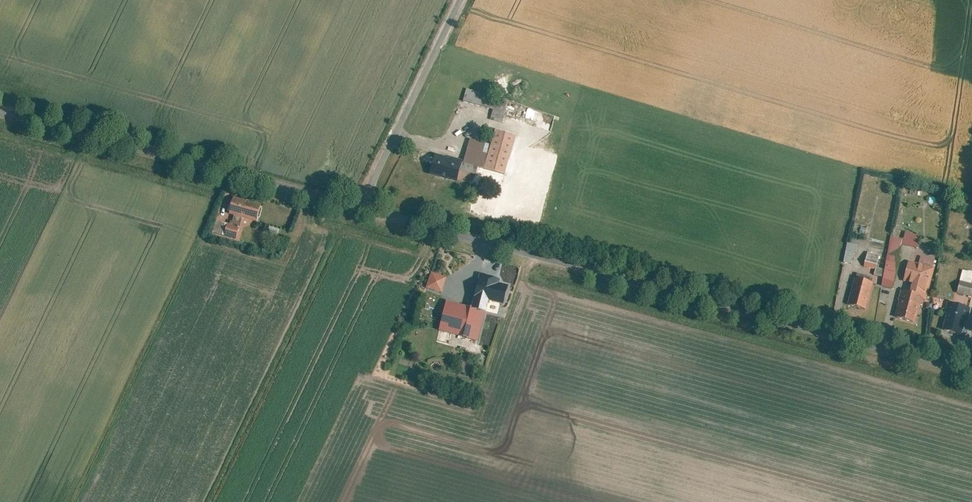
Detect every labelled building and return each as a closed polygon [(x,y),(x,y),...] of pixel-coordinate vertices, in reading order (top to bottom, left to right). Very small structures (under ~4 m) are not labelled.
[(508,101),(468,89),(464,101),(494,109),(492,118),(502,121),(508,101)] [(485,168),(505,174),(517,135),(496,129),(485,168)] [(485,142),(472,138),(465,162),(462,172),(475,176),(485,142)] [(431,175),(458,183),(462,172),(465,162),(437,154),(431,175)] [(262,204),(234,197),(229,214),(257,222),(262,204)] [(236,240),(239,228),(227,225),(224,238),(236,240)] [(917,247),(920,235),(906,232),(905,239),(904,243),(917,247)] [(905,239),(892,236),(889,254),(900,257),(904,243),(905,239)] [(846,243),(842,262),(851,264),(855,244),(846,243)] [(865,266),(877,269),(881,256),(869,253),(865,266)] [(900,257),(889,254),(887,270),(898,273),(902,258),(900,257)] [(934,268),(936,260),(922,256),(920,264),(934,268)] [(920,264),(910,261),(905,280),(914,283),(911,294),(922,297),(928,299),(936,268),(934,268),(920,264)] [(883,285),(894,288),(898,273),(887,270),(883,285)] [(965,270),(962,281),(971,284),(971,272),(965,270)] [(428,290),(443,294),(447,277),(432,273),(428,290)] [(489,301),(503,305),(509,283),(482,276),(476,298),(489,301)] [(849,305),(867,309),(874,282),(856,278),(849,305)] [(971,297),(971,284),(962,281),(958,293),(971,297)] [(896,318),(915,323),(922,297),(911,294),(903,292),(896,318)] [(466,338),(478,341),(489,301),(476,298),(473,309),(466,338)] [(473,309),(448,302),(441,331),(466,338),(473,309)] [(945,330),(964,335),(971,309),(952,304),(945,330)]
